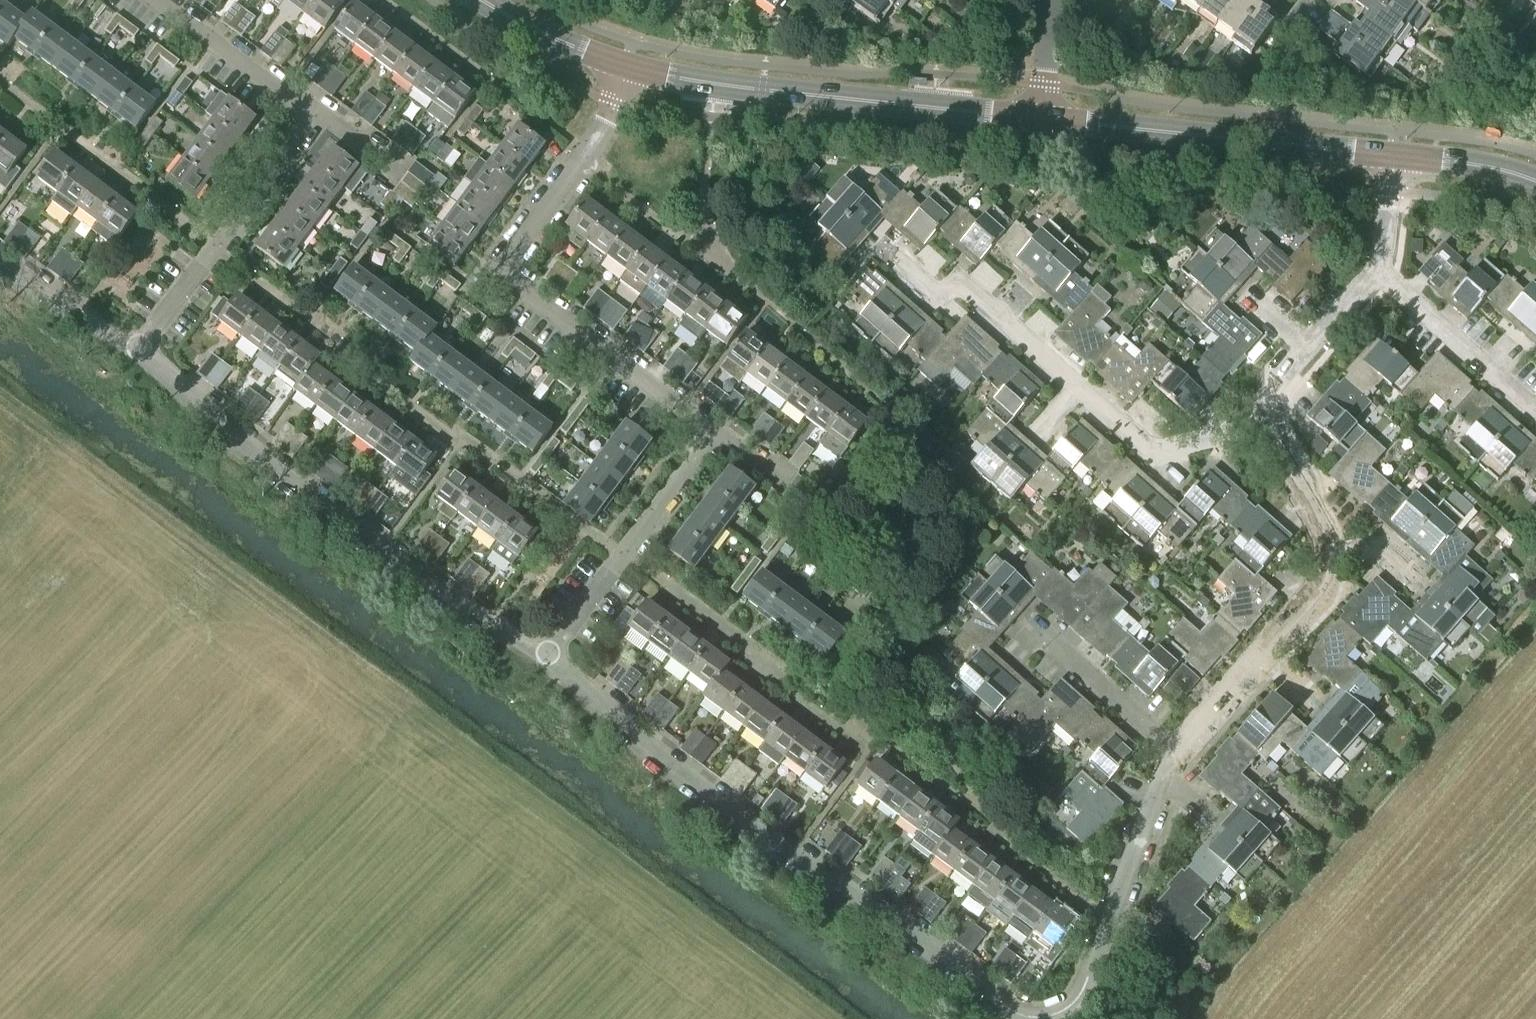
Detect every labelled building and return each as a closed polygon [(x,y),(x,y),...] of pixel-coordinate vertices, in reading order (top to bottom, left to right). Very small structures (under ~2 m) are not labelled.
[(71,6),(78,11),(86,0),(76,0),(71,6)] [(190,0),(202,9),(208,0),(191,0),(190,0)] [(285,1),(284,0),(268,0),(267,1),(278,9),(285,1)] [(315,0),(284,0),(285,1),(304,15),(315,0)] [(345,4),(339,0),(315,0),(304,15),(325,31),(345,4)] [(785,0),(759,0),(776,12),(785,0)] [(894,8),(895,7),(886,0),(845,0),(881,26),(894,8)] [(895,7),(894,8),(901,12),(910,0),(886,0),(895,7)] [(1174,15),(1176,12),(1181,6),(1179,5),(1183,0),(1153,0),(1174,15)] [(1176,12),(1195,16),(1197,18),(1210,0),(1183,0),(1179,5),(1181,6),(1176,12)] [(1197,18),(1215,31),(1237,0),(1210,0),(1197,18)] [(1215,31),(1233,44),(1265,0),(1237,0),(1215,31)] [(1233,44),(1251,58),(1254,54),(1255,53),(1279,21),(1269,14),(1269,13),(1277,2),(1279,0),(1265,0),(1233,44)] [(1367,11),(1361,19),(1397,46),(1411,28),(1405,24),(1372,0),(1353,0),(1367,11)] [(1405,24),(1411,17),(1416,21),(1420,21),(1424,21),(1428,19),(1429,17),(1425,14),(1422,12),(1423,10),(1409,0),(1372,0),(1405,24)] [(1423,10),(1422,12),(1425,14),(1435,0),(1409,0),(1423,10)] [(230,30),(245,10),(235,3),(221,23),(230,30)] [(355,45),(375,18),(354,3),(334,30),(355,45)] [(0,17),(0,42),(8,48),(15,40),(28,22),(7,7),(0,17)] [(787,15),(779,9),(776,12),(774,15),(783,21),(787,15)] [(245,10),(230,30),(241,38),(256,19),(245,10)] [(1332,12),(1325,21),(1379,60),(1384,64),(1397,46),(1361,19),(1354,28),(1332,12)] [(35,55),(54,29),(34,14),(28,22),(15,40),(35,55)] [(119,27),(124,20),(117,15),(105,31),(112,36),(119,27)] [(375,60),(394,33),(375,18),(355,45),(375,60)] [(124,20),(119,27),(135,39),(140,32),(124,20)] [(1325,21),(1319,30),(1323,33),(1341,46),(1339,50),(1334,56),(1365,79),(1379,60),(1325,21)] [(275,33),(260,52),(270,60),(285,40),(290,34),(281,27),(276,34),(275,33)] [(55,70),(75,44),(54,29),(35,55),(55,70)] [(394,75),(414,48),(394,33),(375,60),(394,75)] [(285,40),(270,60),(281,68),(295,48),(285,40)] [(75,44),(55,70),(76,86),(95,60),(75,44)] [(159,57),(164,50),(157,45),(145,62),(152,67),(159,57)] [(1191,45),(1182,57),(1190,62),(1199,50),(1191,45)] [(414,89),(434,63),(414,48),(394,75),(414,89)] [(164,50),(159,57),(175,69),(180,62),(164,50)] [(96,101),(115,74),(95,60),(76,86),(96,101)] [(322,90),(336,71),(326,63),(312,83),(322,90)] [(434,105),(454,78),(434,63),(414,89),(434,105)] [(322,90),(332,98),(346,79),(336,71),(322,90)] [(1342,78),(1353,86),(1358,78),(1348,71),(1342,78)] [(115,74),(96,101),(116,116),(135,89),(115,74)] [(183,97),(193,84),(185,78),(176,91),(183,97)] [(449,130),(456,121),(475,94),(454,78),(434,105),(435,105),(428,114),(449,130)] [(135,89),(116,116),(137,131),(156,105),(135,89)] [(173,111),(183,97),(176,91),(165,105),(173,111)] [(361,120),(375,100),(365,93),(351,113),(361,120)] [(222,94),(207,114),(214,120),(241,140),(256,120),(222,94)] [(391,102),(382,95),(377,101),(375,100),(361,120),(372,128),(386,108),(391,102)] [(468,119),(475,124),(484,112),(477,107),(468,119)] [(146,131),(154,137),(163,124),(155,118),(146,131)] [(464,138),(475,124),(468,119),(457,133),(464,138)] [(214,120),(200,139),(227,159),(241,140),(214,120)] [(401,150),(415,130),(405,123),(391,142),(401,150)] [(531,167),(546,147),(519,127),(504,146),(531,167)] [(415,130),(401,150),(411,157),(426,138),(415,130)] [(143,150),(154,137),(146,131),(136,144),(143,150)] [(0,146),(0,186),(7,191),(6,192),(7,193),(22,172),(16,167),(27,151),(7,136),(0,146)] [(200,139),(185,159),(212,179),(227,159),(200,139)] [(444,165),(454,151),(447,146),(437,159),(444,165)] [(504,146),(489,166),(516,186),(531,167),(504,146)] [(333,149),(318,169),(344,189),(352,196),(373,168),(347,148),(341,155),(333,149)] [(56,152),(36,179),(58,195),(78,169),(56,152)] [(185,159),(169,181),(195,201),(212,179),(185,159)] [(474,187),(501,207),(516,186),(489,166),(481,160),(466,181),(474,187)] [(428,188),(430,185),(435,178),(415,164),(408,173),(428,188)] [(58,195),(52,202),(72,217),(78,210),(98,184),(78,169),(58,195)] [(344,189),(318,169),(303,189),(329,209),(344,189)] [(420,198),(428,188),(408,173),(401,184),(420,198)] [(912,182),(917,175),(915,173),(909,179),(910,180),(912,182)] [(1040,191),(1045,184),(1047,180),(1035,173),(1028,184),(1040,191)] [(798,175),(789,185),(795,191),(805,181),(798,175)] [(917,175),(912,182),(915,184),(920,178),(918,176),(917,175)] [(964,179),(964,183),(967,187),(972,188),(976,184),(976,179),(973,176),(968,176),(964,179)] [(882,216),(900,196),(878,177),(861,196),(844,181),(828,199),(871,237),(882,224),(877,219),(881,215),(882,216)] [(98,184),(78,210),(99,225),(118,199),(98,184)] [(412,209),(420,198),(401,184),(393,194),(398,198),(412,209)] [(459,206),(486,226),(501,207),(474,187),(459,206)] [(314,229),(329,209),(303,189),(288,209),(314,229)] [(957,210),(937,193),(922,209),(903,192),(900,196),(882,216),(903,234),(905,231),(910,236),(906,241),(920,254),(940,232),(939,231),(957,210)] [(398,198),(393,194),(390,193),(380,206),(388,211),(398,198)] [(99,225),(92,234),(112,249),(139,214),(118,199),(99,225)] [(858,251),(871,237),(828,199),(809,220),(826,236),(809,255),(832,275),(850,255),(848,252),(853,247),(858,251)] [(567,228),(561,236),(581,251),(587,243),(607,217),(587,201),(567,228)] [(1024,212),(1028,214),(1033,208),(1030,205),(1024,212)] [(472,246),(486,226),(459,206),(445,226),(472,246)] [(1014,225),(1013,224),(993,208),(978,225),(958,208),(957,210),(939,231),(940,232),(959,248),(961,246),(966,251),(961,256),(976,269),(983,261),(995,247),(1014,225)] [(300,249),(314,229),(288,209),(273,229),(300,249)] [(607,217),(587,243),(607,258),(628,232),(607,217)] [(368,238),(378,226),(370,220),(361,232),(368,238)] [(1031,284),(1069,240),(1049,223),(1034,239),(1015,222),(1013,224),(1014,225),(995,247),(983,261),(995,247),(1015,264),(1017,262),(1023,267),(1018,272),(1031,284)] [(15,252),(31,231),(20,223),(5,244),(15,252)] [(429,247),(456,267),(472,246),(445,226),(429,247)] [(1255,268),(1273,247),(1250,226),(1233,246),(1216,231),(1198,251),(1241,289),(1253,275),(1248,271),(1252,266),(1255,268)] [(284,270),(300,249),(273,229),(258,250),(284,270)] [(31,231),(15,252),(26,260),(41,239),(31,231)] [(358,251),(368,238),(361,232),(351,246),(358,251)] [(401,251),(406,245),(389,232),(385,239),(401,251)] [(628,232),(607,258),(627,273),(648,247),(628,232)] [(794,234),(791,238),(798,243),(800,240),(794,234)] [(1493,246),(1499,251),(1505,245),(1499,239),(1493,246)] [(1095,291),(1094,291),(1075,275),(1089,258),(1069,240),(1031,284),(1045,295),(1049,291),(1055,296),(1053,298),(1072,315),(1091,294),(1092,295),(1095,291)] [(1412,241),(1412,254),(1423,255),(1423,242),(1412,241)] [(1273,247),(1255,268),(1274,285),(1277,283),(1282,287),(1278,292),(1291,304),(1328,263),(1306,242),(1289,261),(1273,247)] [(406,245),(401,251),(394,261),(400,266),(412,249),(406,245)] [(1444,269),(1430,284),(1436,289),(1450,302),(1452,300),(1458,304),(1454,310),(1467,322),(1475,314),(1487,300),(1486,299),(1504,279),(1485,262),(1474,274),(1470,279),(1459,269),(1465,263),(1445,245),(1432,259),(1444,269)] [(627,273),(620,282),(640,297),(647,288),(667,261),(648,247),(627,273)] [(59,278),(75,258),(64,249),(48,270),(59,278)] [(1229,302),(1241,289),(1198,251),(1181,271),(1197,286),(1180,305),(1203,325),(1220,304),(1219,303),(1224,298),(1229,302)] [(75,258),(59,278),(70,286),(85,265),(75,258)] [(331,272),(339,278),(348,265),(341,259),(331,272)] [(554,288),(568,268),(558,261),(544,280),(554,288)] [(667,261),(647,288),(666,303),(687,276),(667,261)] [(357,309),(376,283),(356,267),(336,294),(357,309)] [(568,268),(554,288),(565,296),(579,276),(568,268)] [(441,281),(446,275),(439,270),(427,286),(434,291),(441,281)] [(329,291),(339,278),(331,272),(321,286),(329,291)] [(873,346),(910,303),(898,292),(893,298),(887,293),(890,290),(869,272),(848,295),(868,312),(853,328),(873,346)] [(1104,282),(1110,275),(1106,272),(1100,279),(1104,282)] [(446,275),(441,281),(457,293),(461,287),(446,275)] [(687,276),(666,303),(687,318),(707,291),(687,276)] [(1486,299),(1487,300),(1507,318),(1508,317),(1509,315),(1515,320),(1514,320),(1510,325),(1522,337),(1535,321),(1535,282),(1532,287),(1526,294),(1522,290),(1507,277),(1505,279),(1504,279),(1486,299)] [(1140,284),(1139,289),(1142,293),(1147,293),(1151,289),(1152,285),(1148,281),(1143,281),(1140,284)] [(376,283),(357,309),(377,325),(397,298),(376,283)] [(1111,299),(1098,287),(1094,291),(1095,291),(1092,295),(1091,294),(1072,315),(1052,337),(1067,350),(1071,345),(1077,350),(1075,352),(1094,370),(1116,345),(1097,329),(1112,312),(1105,306),(1111,299)] [(1171,296),(1174,293),(1167,287),(1164,291),(1171,296)] [(593,318),(608,298),(598,290),(584,310),(593,318)] [(707,291),(687,318),(707,333),(727,306),(707,291)] [(1166,324),(1181,307),(1166,293),(1150,311),(1166,324)] [(216,312),(213,316),(217,319),(221,321),(220,322),(241,338),(260,312),(252,305),(240,296),(239,298),(232,306),(224,300),(216,312)] [(397,340),(417,313),(397,298),(377,325),(397,340)] [(608,298),(593,318),(604,326),(619,306),(608,298)] [(475,320),(480,314),(464,302),(459,308),(475,320)] [(927,364),(947,341),(927,324),(925,326),(920,321),(925,316),(910,303),(873,346),(893,364),(908,347),(925,363),(927,364)] [(833,310),(834,311),(836,313),(842,307),(838,304),(833,310)] [(1202,358),(1226,379),(1263,337),(1249,325),(1244,330),(1239,325),(1241,322),(1220,304),(1203,325),(1219,339),(1202,358)] [(727,306),(707,333),(728,349),(748,322),(727,306)] [(260,312),(241,338),(261,353),(280,327),(260,312)] [(417,313),(397,340),(418,355),(431,338),(438,328),(417,313)] [(480,314),(475,320),(468,330),(474,335),(486,319),(480,314)] [(982,378),(1003,356),(984,339),(982,341),(976,336),(981,331),(967,318),(947,341),(927,364),(925,363),(918,371),(938,389),(955,370),(974,387),(982,378)] [(1151,325),(1158,332),(1163,326),(1156,319),(1151,325)] [(633,347),(647,328),(638,321),(624,340),(633,347)] [(1522,337),(1535,348),(1535,349),(1535,321),(1522,337)] [(1128,325),(1122,332),(1125,335),(1131,328),(1128,325)] [(261,353),(258,357),(279,373),(301,343),(289,333),(280,327),(261,353)] [(647,328),(633,347),(645,356),(659,336),(647,328)] [(1131,328),(1125,335),(1128,337),(1134,330),(1131,328)] [(747,333),(720,370),(740,385),(747,375),(767,348),(747,333)] [(431,379),(451,353),(431,338),(418,355),(411,363),(431,379)] [(515,350),(520,344),(514,339),(502,356),(508,360),(515,350)] [(1362,362),(1345,381),(1368,401),(1384,383),(1401,397),(1419,377),(1418,377),(1405,365),(1377,340),(1366,353),(1364,354),(1367,357),(1370,359),(1369,359),(1364,365),(1362,362)] [(1188,341),(1186,343),(1192,349),(1195,346),(1188,341)] [(301,343),(279,373),(288,380),(288,388),(295,394),(296,392),(299,388),(302,384),(315,367),(322,358),(301,343)] [(1186,343),(1183,347),(1189,352),(1192,349),(1186,343)] [(520,344),(515,350),(531,362),(536,356),(520,344)] [(1151,384),(1169,362),(1150,345),(1135,362),(1116,345),(1094,370),(1114,387),(1117,385),(1122,390),(1118,395),(1131,406),(1151,384)] [(768,391),(788,364),(767,348),(747,375),(768,391)] [(673,377),(688,358),(678,351),(664,370),(673,377)] [(452,394),(471,368),(451,353),(431,379),(452,394)] [(1419,377),(1401,397),(1403,399),(1408,404),(1420,414),(1421,415),(1435,398),(1455,415),(1475,393),(1455,375),(1453,378),(1448,373),(1451,369),(1453,368),(1444,360),(1438,354),(1430,364),(1418,377),(1419,377)] [(207,382),(223,362),(213,355),(198,375),(207,382)] [(987,412),(1008,431),(1046,388),(1031,376),(1026,382),(1021,377),(1023,374),(1003,356),(982,378),(1001,395),(987,412)] [(673,377),(684,385),(698,366),(688,358),(673,377)] [(1209,399),(1226,379),(1202,358),(1186,376),(1169,362),(1151,384),(1193,421),(1205,407),(1201,403),(1206,397),(1209,399)] [(223,362),(207,382),(219,391),(234,370),(223,362)] [(788,405),(808,379),(788,364),(768,391),(788,405)] [(296,392),(295,394),(315,408),(335,381),(315,367),(302,384),(299,388),(296,392)] [(471,368),(452,394),(472,409),(492,383),(471,368)] [(548,391),(556,380),(560,374),(554,370),(542,386),(548,391)] [(908,377),(912,381),(918,374),(914,370),(908,377)] [(560,374),(556,380),(572,393),(577,386),(560,374)] [(807,420),(827,394),(808,379),(788,405),(807,420)] [(335,381),(315,408),(334,423),(354,396),(335,381)] [(1319,404),(1307,418),(1339,447),(1348,455),(1348,456),(1367,435),(1354,424),(1372,405),(1368,401),(1345,381),(1327,401),(1328,402),(1330,404),(1326,408),(1325,409),(1319,404)] [(492,424),(512,398),(492,383),(472,409),(492,424)] [(964,392),(967,395),(973,388),(970,385),(964,392)] [(967,395),(970,397),(976,390),(973,388),(967,395)] [(245,417),(260,397),(250,389),(235,410),(245,417)] [(913,397),(903,389),(895,398),(904,406),(913,397)] [(719,390),(709,403),(719,412),(729,399),(719,390)] [(729,399),(719,412),(730,420),(744,400),(734,392),(729,399)] [(1475,393),(1455,415),(1473,432),(1458,448),(1479,467),(1516,425),(1503,413),(1498,418),(1492,414),(1495,411),(1475,393)] [(827,435),(847,408),(827,394),(807,420),(827,435)] [(354,396),(334,423),(355,438),(375,412),(354,396)] [(260,397),(245,417),(256,425),(271,405),(260,397)] [(512,398),(492,424),(512,439),(532,413),(512,398)] [(573,415),(580,420),(591,405),(584,399),(573,415)] [(1380,407),(1375,413),(1381,419),(1387,413),(1380,407)] [(869,424),(847,408),(827,435),(819,445),(841,462),(869,424)] [(375,412),(355,438),(376,453),(396,427),(375,412)] [(1006,433),(1008,431),(987,412),(967,434),(986,452),(972,468),(991,486),(1030,444),(1016,432),(1012,437),(1006,433)] [(532,413),(512,439),(533,455),(553,429),(532,413)] [(567,437),(580,420),(573,415),(560,432),(567,437)] [(760,442),(775,423),(765,415),(750,435),(760,442)] [(1100,482),(1120,459),(1101,442),(1098,445),(1093,440),(1098,434),(1084,422),(1046,464),(1066,482),(1080,465),(1100,482)] [(1436,428),(1433,431),(1436,434),(1439,431),(1445,424),(1442,422),(1436,428)] [(775,423),(760,442),(771,450),(785,431),(775,423)] [(283,453),(299,432),(288,424),(273,445),(283,453)] [(612,444),(638,464),(653,443),(627,424),(612,444)] [(1445,424),(1439,431),(1440,432),(1442,433),(1447,427),(1448,427),(1445,424)] [(1479,467),(1498,484),(1506,476),(1513,467),(1525,478),(1531,483),(1534,480),(1535,481),(1535,480),(1535,447),(1535,445),(1533,444),(1530,446),(1528,445),(1525,442),(1526,440),(1529,436),(1516,425),(1479,467)] [(396,427),(376,453),(396,468),(416,441),(396,427)] [(299,432),(283,453),(294,461),(309,440),(299,432)] [(1348,455),(1328,478),(1342,490),(1347,485),(1352,490),(1350,492),(1363,503),(1365,500),(1373,507),(1391,487),(1371,470),(1387,453),(1367,435),(1348,456),(1348,455)] [(1319,457),(1328,447),(1319,439),(1311,449),(1319,457)] [(554,440),(543,455),(550,460),(561,445),(554,440)] [(396,468),(388,478),(417,499),(432,478),(426,473),(434,462),(437,457),(416,441),(396,468)] [(622,484),(638,464),(612,444),(596,464),(622,484)] [(1066,482),(1046,464),(1044,466),(1039,461),(1043,456),(1030,444),(991,486),(1011,504),(1026,486),(1046,504),(1066,482)] [(800,472),(814,452),(804,445),(790,464),(800,472)] [(1338,447),(1334,452),(1343,460),(1347,455),(1338,447)] [(322,482),(338,462),(328,455),(313,475),(322,482)] [(543,455),(530,472),(537,477),(550,460),(543,455)] [(1123,535),(1161,491),(1149,480),(1144,485),(1139,481),(1141,478),(1120,459),(1100,482),(1119,500),(1103,517),(1123,535)] [(322,482),(334,491),(349,470),(338,462),(322,482)] [(607,504),(622,484),(596,464),(581,484),(607,504)] [(1399,475),(1405,469),(1402,466),(1396,473),(1399,475)] [(1230,529),(1251,506),(1232,490),(1230,492),(1225,487),(1230,482),(1216,469),(1178,511),(1198,529),(1211,513),(1230,529)] [(1405,469),(1399,475),(1402,478),(1408,471),(1405,469)] [(447,470),(436,485),(443,491),(437,499),(444,504),(438,512),(452,523),(458,514),(478,488),(457,472),(454,475),(447,470)] [(715,490),(741,510),(756,489),(730,470),(715,490)] [(791,486),(812,501),(818,492),(798,477),(791,486)] [(591,526),(607,504),(581,484),(565,506),(591,526)] [(363,513),(378,492),(368,485),(353,505),(363,513)] [(803,512),(812,501),(791,486),(783,498),(803,512)] [(1391,487),(1373,507),(1376,510),(1373,513),(1390,527),(1392,525),(1398,530),(1395,532),(1393,535),(1407,547),(1445,504),(1444,504),(1425,487),(1410,504),(1391,487)] [(478,488),(458,514),(478,529),(498,503),(478,488)] [(818,492),(813,499),(831,513),(832,497),(821,488),(818,492)] [(726,530),(741,510),(715,490),(700,511),(726,530)] [(1084,499),(1090,493),(1087,490),(1081,497),(1084,499)] [(1198,529),(1178,511),(1176,514),(1171,509),(1175,503),(1161,491),(1123,535),(1142,552),(1157,535),(1177,552),(1198,529)] [(378,492),(363,513),(374,521),(389,501),(378,492)] [(1445,504),(1407,547),(1420,559),(1425,554),(1431,559),(1428,561),(1437,569),(1448,578),(1465,558),(1467,559),(1469,556),(1476,548),(1457,532),(1465,522),(1475,510),(1455,492),(1444,504),(1445,504)] [(1090,493),(1084,499),(1088,502),(1093,495),(1090,493)] [(498,503),(478,529),(491,539),(499,544),(518,518),(498,503)] [(1236,563),(1257,580),(1293,538),(1280,526),(1275,532),(1270,527),(1272,524),(1251,506),(1230,529),(1250,547),(1236,563)] [(684,531),(710,551),(726,530),(700,511),(684,531)] [(496,548),(493,552),(513,567),(519,559),(520,560),(522,557),(524,558),(528,561),(529,560),(542,542),(536,538),(539,534),(518,518),(499,544),(496,548)] [(424,558),(440,538),(429,530),(414,550),(424,558)] [(695,572),(710,551),(684,531),(669,552),(695,572)] [(1047,541),(1053,534),(1050,532),(1044,538),(1047,541)] [(761,550),(768,555),(780,539),(774,534),(761,550)] [(1053,534),(1047,541),(1050,543),(1056,537),(1053,534)] [(1219,536),(1213,543),(1216,546),(1222,539),(1219,536)] [(440,538),(424,558),(436,567),(451,546),(440,538)] [(809,557),(814,550),(798,538),(793,545),(809,557)] [(1017,547),(1020,544),(1013,538),(1010,541),(1017,547)] [(1222,539),(1216,546),(1219,548),(1225,542),(1222,539)] [(814,550),(809,557),(825,569),(830,562),(814,550)] [(1496,561),(1502,555),(1499,552),(1493,559),(1496,561)] [(996,558),(979,577),(1023,615),(1034,602),(1029,598),(1033,592),(1034,593),(1053,572),(1052,572),(1043,564),(1034,556),(1033,556),(1031,555),(1030,553),(1013,573),(996,558)] [(1502,555),(1496,561),(1499,564),(1505,557),(1502,555)] [(1165,558),(1159,564),(1162,567),(1168,561),(1165,558)] [(1440,581),(1428,595),(1471,633),(1472,632),(1478,637),(1479,636),(1489,644),(1498,635),(1488,626),(1495,618),(1489,612),(1476,601),(1492,582),(1489,578),(1486,576),(1483,573),(1478,569),(1467,559),(1465,558),(1448,578),(1450,580),(1445,586),(1444,586),(1440,581)] [(465,589),(480,568),(470,560),(455,581),(465,589)] [(743,575),(749,580),(761,564),(754,560),(743,575)] [(1118,563),(1112,565),(1110,571),(1115,575),(1121,574),(1122,567),(1118,563)] [(1236,563),(1219,583),(1235,598),(1219,616),(1243,636),(1278,595),(1259,578),(1257,580),(1236,563)] [(1053,572),(1034,593),(1044,602),(1045,603),(1055,611),(1058,608),(1063,613),(1059,619),(1071,630),(1109,587),(1117,578),(1101,564),(1093,573),(1089,570),(1080,580),(1074,586),(1055,569),(1052,572),(1053,572)] [(465,589),(476,597),(491,576),(480,568),(465,589)] [(849,587),(854,580),(838,568),(833,575),(849,587)] [(1516,569),(1510,576),(1519,584),(1525,577),(1516,569)] [(764,615),(784,589),(764,574),(744,600),(764,615)] [(737,596),(749,580),(743,575),(731,591),(737,596)] [(979,577),(961,597),(978,612),(961,631),(962,633),(964,634),(985,652),(993,643),(995,641),(1002,632),(1000,630),(1004,624),(1010,629),(1023,615),(979,577)] [(1146,585),(1155,593),(1159,588),(1159,582),(1155,577),(1146,585)] [(854,580),(849,587),(865,599),(870,593),(854,580)] [(1377,580),(1341,621),(1363,641),(1370,647),(1386,629),(1396,637),(1414,617),(1403,608),(1393,599),(1393,600),(1391,601),(1390,600),(1386,597),(1391,592),(1377,580)] [(1109,587),(1071,630),(1086,642),(1091,637),(1096,642),(1094,644),(1093,645),(1113,662),(1133,639),(1143,629),(1142,628),(1148,621),(1145,619),(1139,626),(1123,612),(1129,605),(1109,587)] [(784,589),(764,615),(784,631),(805,604),(784,589)] [(1414,617),(1396,637),(1399,640),(1419,657),(1426,664),(1443,645),(1453,654),(1471,633),(1428,595),(1416,609),(1417,609),(1421,613),(1416,619),(1414,617)] [(1203,597),(1201,601),(1208,607),(1210,603),(1203,597)] [(1201,601),(1198,604),(1205,610),(1208,607),(1201,601)] [(648,603),(629,630),(650,645),(669,619),(648,603)] [(805,646),(825,619),(805,604),(784,631),(805,646)] [(944,616),(950,622),(953,620),(946,614),(944,616)] [(948,625),(950,622),(944,616),(941,619),(948,625)] [(1168,637),(1166,639),(1187,658),(1190,656),(1195,660),(1190,666),(1204,678),(1241,637),(1243,636),(1219,616),(1202,636),(1184,619),(1183,620),(1168,637)] [(669,619),(650,645),(670,660),(690,634),(669,619)] [(825,619),(805,646),(825,661),(846,634),(825,619)] [(1148,621),(1142,628),(1143,629),(1145,631),(1151,624),(1148,621)] [(1341,621),(1303,663),(1316,675),(1321,670),(1326,675),(1324,677),(1334,686),(1344,695),(1362,675),(1346,661),(1363,641),(1341,621)] [(690,634),(670,660),(690,676),(710,649),(690,634)] [(964,634),(944,656),(964,673),(948,691),(969,708),(1006,666),(993,654),(989,659),(983,654),(985,652),(964,634)] [(1133,639),(1113,662),(1133,679),(1135,677),(1140,681),(1141,682),(1138,686),(1136,688),(1150,700),(1155,693),(1158,690),(1165,683),(1187,658),(1166,639),(1151,655),(1133,639)] [(863,649),(855,643),(849,652),(857,657),(863,649)] [(1373,649),(1379,655),(1382,652),(1375,646),(1373,649)] [(710,649),(690,676),(710,690),(724,672),(730,664),(710,649)] [(1379,655),(1373,649),(1370,652),(1377,658),(1379,655)] [(617,690),(632,669),(621,661),(605,682),(617,690)] [(1429,665),(1435,670),(1438,667),(1432,661),(1429,665)] [(1006,666),(969,708),(989,726),(1004,709),(1022,725),(1023,726),(1024,725),(1025,724),(1043,702),(1023,685),(1021,687),(1016,683),(1020,678),(1006,666)] [(632,669),(617,690),(626,698),(642,677),(632,669)] [(707,695),(704,699),(725,715),(745,688),(724,672),(710,690),(707,695)] [(1336,697),(1324,711),(1367,749),(1384,730),(1367,715),(1384,695),(1362,675),(1344,695),(1346,696),(1341,702),(1336,697)] [(1022,725),(1012,735),(1013,735),(1033,753),(1044,741),(1045,740),(1057,726),(1076,743),(1078,741),(1099,718),(1079,700),(1077,702),(1073,699),(1071,698),(1072,696),(1076,693),(1067,685),(1062,680),(1055,688),(1052,691),(1043,702),(1025,724),(1024,725),(1023,726),(1022,725)] [(1170,681),(1162,689),(1170,696),(1178,688),(1170,681)] [(745,688),(725,715),(746,730),(765,703),(745,688)] [(1273,695),(1236,737),(1260,758),(1260,757),(1266,762),(1282,745),(1292,753),(1310,732),(1290,715),(1293,713),(1287,708),(1273,695)] [(654,725),(669,704),(658,696),(643,716),(654,725)] [(765,703),(746,730),(765,744),(766,745),(786,719),(765,703)] [(1392,706),(1398,711),(1401,709),(1395,703),(1392,706)] [(669,704),(654,725),(664,732),(679,712),(669,704)] [(1310,732),(1292,753),(1319,778),(1337,759),(1349,769),(1367,749),(1324,711),(1313,724),(1318,728),(1312,734),(1310,732)] [(1099,718),(1078,741),(1097,757),(1083,772),(1104,791),(1121,772),(1126,767),(1141,750),(1126,737),(1122,742),(1116,738),(1118,735),(1099,718)] [(765,744),(759,752),(779,767),(785,759),(786,760),(805,733),(786,719),(766,745),(765,744)] [(692,759),(707,739),(696,731),(681,751),(692,759)] [(805,733),(786,760),(806,775),(826,749),(805,733)] [(1010,733),(1004,739),(1007,742),(1013,735),(1012,735),(1010,733)] [(1236,737),(1199,780),(1213,792),(1217,787),(1223,791),(1221,794),(1230,802),(1240,811),(1258,791),(1243,777),(1260,758),(1236,737)] [(707,739),(692,759),(703,767),(718,747),(707,739)] [(1063,758),(1069,751),(1066,748),(1060,755),(1063,758)] [(826,749),(806,775),(827,790),(831,785),(832,784),(837,788),(847,775),(842,771),(847,764),(826,749)] [(1069,751),(1063,758),(1066,760),(1072,754),(1069,751)] [(733,790),(748,769),(737,761),(722,782),(733,790)] [(868,763),(856,778),(863,783),(859,788),(881,804),(900,778),(879,762),(874,768),(868,763)] [(1272,763),(1267,769),(1273,774),(1278,768),(1272,763)] [(733,790),(743,797),(758,777),(748,769),(733,790)] [(1080,776),(1063,796),(1083,814),(1068,831),(1082,844),(1088,848),(1107,827),(1126,806),(1112,793),(1107,799),(1102,794),(1104,791),(1083,772),(1080,776)] [(900,778),(881,804),(901,819),(920,793),(900,778)] [(773,820),(788,799),(777,791),(762,812),(773,820)] [(1233,814),(1221,828),(1264,865),(1280,847),(1263,832),(1281,811),(1262,794),(1258,791),(1240,811),(1243,813),(1238,819),(1233,814)] [(920,793),(901,819),(921,834),(940,808),(920,793)] [(753,803),(758,807),(763,801),(758,797),(753,803)] [(783,828),(798,807),(788,799),(773,820),(783,828)] [(1047,812),(1046,813),(1047,814),(1050,816),(1056,809),(1052,806),(1047,812)] [(921,834),(915,842),(935,857),(941,849),(955,831),(961,823),(940,808),(921,834)] [(1295,830),(1297,827),(1298,826),(1291,820),(1288,824),(1295,830)] [(1207,849),(1189,869),(1212,889),(1229,871),(1246,886),(1264,865),(1221,828),(1209,841),(1214,846),(1209,851),(1208,850),(1207,849)] [(941,849),(935,857),(956,873),(975,847),(968,841),(955,831),(941,849)] [(837,861),(853,841),(842,833),(826,853),(837,861)] [(847,869),(850,865),(863,849),(853,841),(837,861),(847,869)] [(975,847),(956,873),(976,888),(996,862),(975,847)] [(881,887),(896,867),(885,858),(869,879),(881,887)] [(976,888),(969,898),(989,913),(997,904),(1016,878),(996,862),(976,888)] [(881,887),(891,895),(906,874),(896,867),(881,887)] [(1189,869),(1152,910),(1165,923),(1170,917),(1175,922),(1173,925),(1194,943),(1212,923),(1195,908),(1212,889),(1189,869)] [(997,904),(989,913),(1009,928),(1010,927),(1017,919),(1036,893),(1028,887),(1016,878),(997,904)] [(922,918),(937,898),(926,889),(911,910),(922,918)] [(1017,919),(1010,927),(1029,941),(1031,942),(1037,934),(1056,908),(1036,893),(1017,919)] [(1222,898),(1228,904),(1231,901),(1224,895),(1222,898)] [(937,898),(922,918),(932,926),(947,905),(937,898)] [(1228,904),(1222,898),(1219,901),(1225,907),(1228,904)] [(1029,941),(1025,945),(1027,947),(1029,944),(1054,959),(1051,964),(1053,966),(1063,952),(1067,942),(1064,940),(1077,923),(1056,908),(1037,934),(1031,942),(1029,941)] [(967,920),(951,940),(963,949),(978,928),(976,927),(967,920)] [(978,928),(963,949),(964,949),(972,956),(987,935),(986,934),(978,928)] [(1003,979),(1019,958),(1007,949),(992,970),(1003,979)] [(1019,958),(1003,979),(1012,986),(1028,965),(1019,958)]
